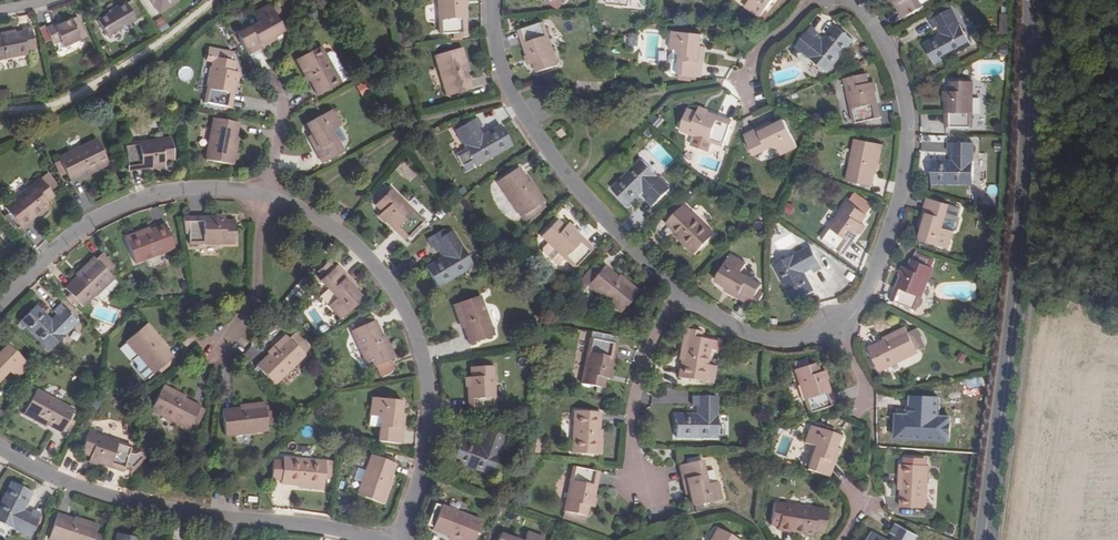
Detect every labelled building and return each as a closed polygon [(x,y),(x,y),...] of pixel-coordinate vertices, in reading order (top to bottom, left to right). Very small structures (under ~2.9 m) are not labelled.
[(137,15),(128,0),(124,0),(99,15),(109,32),(137,15)] [(465,0),(439,0),(440,2),(441,20),(442,32),(467,31),(466,17),(465,4),(465,0)] [(607,9),(630,11),(631,0),(608,0),(607,9)] [(746,5),(759,16),(772,0),(749,0),(746,5)] [(904,17),(924,6),(921,0),(895,0),(904,17)] [(238,33),(249,53),(270,42),(268,38),(284,30),(270,4),(254,13),(259,22),(238,33)] [(947,32),(944,34),(926,44),(937,63),(973,44),(954,8),(932,20),(937,28),(940,27),(944,25),(947,32)] [(56,24),(54,21),(47,24),(55,40),(63,37),(66,43),(84,34),(74,15),(62,20),(56,24)] [(153,23),(163,32),(169,26),(159,17),(153,23)] [(520,30),(528,54),(531,64),(535,63),(537,72),(560,64),(545,21),(520,30)] [(30,50),(39,48),(33,26),(25,27),(25,30),(2,35),(7,58),(31,52),(30,50)] [(815,39),(817,36),(819,33),(811,27),(797,46),(828,72),(854,40),(836,26),(824,41),(821,44),(815,39)] [(672,48),(675,48),(682,49),(680,72),(680,73),(703,75),(706,51),(702,50),(702,44),(703,33),(675,30),(672,48)] [(824,41),(817,36),(815,39),(821,44),(824,41)] [(321,45),(295,59),(304,75),(307,73),(318,94),(342,82),(321,45)] [(465,63),(467,62),(462,45),(435,53),(447,93),(471,86),(467,70),(465,63)] [(682,49),(675,48),(675,51),(672,54),(672,59),(674,63),(673,72),(680,72),(682,49)] [(204,102),(230,107),(237,72),(233,71),(235,61),(213,57),(204,102)] [(875,91),(873,82),(870,83),(868,73),(846,79),(856,122),(881,117),(875,91)] [(952,92),(949,92),(949,101),(949,127),(974,128),(975,82),(952,82),(952,92)] [(314,138),(311,140),(324,162),(343,151),(332,130),(341,124),(332,108),(306,123),(314,138)] [(734,121),(700,109),(699,112),(690,108),(682,130),(725,145),(734,121)] [(474,129),(478,127),(481,125),(476,117),(455,129),(466,148),(474,162),(476,165),(511,144),(500,125),(482,135),(478,137),(474,129)] [(206,159),(234,165),(238,147),(235,146),(239,122),(214,118),(206,159)] [(770,128),(768,124),(746,135),(756,155),(778,145),(783,155),(799,147),(786,121),(775,126),(770,128)] [(482,135),(478,127),(474,129),(478,137),(482,135)] [(171,139),(127,149),(132,175),(167,167),(166,164),(176,161),(171,139)] [(873,185),(877,168),(878,162),(880,162),(884,144),(857,139),(848,181),(873,185)] [(959,160),(955,160),(934,160),(934,183),(975,183),(975,142),(952,142),(952,152),(955,152),(959,152),(959,160)] [(99,144),(58,159),(67,183),(90,175),(91,178),(108,171),(99,144)] [(464,167),(474,162),(466,148),(456,153),(464,167)] [(659,175),(643,158),(614,187),(630,204),(644,191),(647,188),(652,193),(649,196),(647,199),(654,205),(672,188),(659,175)] [(407,178),(413,173),(405,164),(400,169),(407,178)] [(533,187),(529,181),(519,167),(498,181),(522,216),(545,201),(535,186),(533,187)] [(42,210),(49,205),(47,202),(55,196),(40,179),(5,207),(21,227),(42,210)] [(405,239),(423,221),(391,188),(375,204),(382,211),(380,214),(405,239)] [(647,188),(644,191),(649,196),(652,193),(647,188)] [(930,199),(923,222),(927,224),(925,229),(922,240),(950,249),(955,232),(945,229),(948,219),(952,205),(930,199)] [(861,233),(866,225),(863,223),(868,214),(850,202),(824,239),(846,254),(861,233)] [(51,207),(49,205),(42,210),(44,213),(51,207)] [(667,223),(680,235),(685,240),(684,242),(696,253),(715,233),(685,205),(667,223)] [(190,244),(235,243),(234,220),(224,220),(224,216),(189,217),(190,244)] [(574,230),(567,223),(564,226),(558,219),(542,236),(548,242),(565,257),(575,267),(593,248),(574,230)] [(569,221),(567,223),(574,230),(576,228),(569,221)] [(133,265),(175,251),(166,227),(143,235),(142,232),(124,239),(133,265)] [(451,230),(431,242),(435,251),(442,247),(446,254),(424,267),(436,286),(472,266),(461,247),(460,247),(451,230)] [(559,263),(565,257),(548,242),(543,248),(543,251),(555,263),(559,263)] [(813,245),(796,254),(777,265),(796,301),(816,291),(810,279),(806,273),(804,269),(812,265),(814,269),(815,272),(824,267),(813,245)] [(916,253),(913,260),(922,263),(925,257),(916,253)] [(718,279),(729,285),(733,288),(731,291),(753,304),(764,285),(751,278),(742,272),(748,264),(732,255),(718,279)] [(925,257),(922,263),(913,260),(910,268),(906,267),(903,276),(893,300),(918,310),(934,267),(933,267),(935,260),(925,257)] [(84,308),(113,279),(93,258),(80,271),(82,272),(65,289),(84,308)] [(325,276),(335,265),(330,261),(320,271),(325,276)] [(624,281),(618,276),(605,266),(588,286),(621,312),(639,290),(626,279),(624,281)] [(342,320),(364,302),(353,288),(355,286),(339,267),(322,282),(338,299),(331,307),(342,320)] [(495,337),(480,296),(454,306),(460,323),(457,324),(466,347),(495,337)] [(53,309),(56,312),(58,314),(51,321),(49,319),(36,306),(20,322),(50,351),(65,335),(65,333),(77,321),(59,303),(53,309)] [(58,314),(56,312),(49,319),(51,321),(58,314)] [(384,342),(374,320),(351,330),(369,369),(394,358),(387,342),(384,342)] [(154,373),(172,358),(157,339),(159,337),(147,323),(126,342),(154,373)] [(701,331),(689,329),(688,336),(684,336),(681,352),(683,353),(679,378),(713,384),(716,366),(707,365),(711,339),(700,338),(701,331)] [(882,372),(921,354),(909,329),(892,336),(893,339),(871,350),(882,372)] [(273,385),(304,356),(285,336),(272,348),(274,350),(256,367),(273,385)] [(581,384),(603,388),(605,379),(610,380),(616,345),(591,340),(581,384)] [(0,353),(0,380),(8,372),(16,379),(28,366),(8,345),(0,353)] [(810,414),(835,406),(824,371),(820,372),(817,362),(796,370),(810,414)] [(494,366),(472,367),(472,377),(469,377),(470,413),(497,413),(494,366)] [(149,411),(186,432),(198,410),(178,398),(179,396),(163,387),(149,411)] [(27,416),(43,425),(44,423),(51,426),(64,434),(76,411),(40,392),(27,416)] [(403,402),(374,398),(371,416),(382,417),(379,441),(401,445),(405,419),(401,419),(403,402)] [(677,439),(719,440),(720,418),(719,417),(719,399),(695,398),(695,407),(702,408),(702,417),(679,416),(677,439)] [(941,401),(917,399),(917,408),(924,408),(924,418),(899,417),(898,440),(941,442),(942,419),(941,418),(941,401)] [(245,409),(220,412),(224,437),(266,432),(262,404),(245,406),(245,409)] [(602,437),(599,437),(600,413),(575,411),(573,454),(601,456),(602,437)] [(830,454),(836,436),(812,427),(806,444),(813,447),(805,470),(826,478),(834,454),(830,454)] [(506,436),(484,429),(480,438),(487,440),(484,448),(461,440),(454,461),(492,475),(500,455),(499,454),(506,436)] [(89,460),(98,463),(123,472),(132,448),(88,432),(81,452),(91,456),(89,460)] [(357,495),(383,505),(390,489),(387,487),(395,465),(371,456),(357,495)] [(306,487),(305,489),(323,491),(326,462),(284,458),(281,484),(306,487)] [(714,458),(685,464),(690,489),(693,489),(697,506),(722,501),(714,458)] [(904,483),(902,508),(928,509),(931,466),(902,465),(902,483),(904,483)] [(565,512),(586,516),(588,506),(593,507),(600,473),(574,467),(565,512)] [(22,512),(31,492),(11,483),(0,507),(0,522),(30,537),(41,516),(32,511),(30,516),(28,519),(20,514),(22,512)] [(779,525),(778,531),(811,536),(812,533),(823,535),(827,512),(774,503),(771,521),(779,522),(779,525)] [(427,526),(432,527),(441,506),(436,504),(427,526)] [(482,523),(442,507),(433,531),(457,539),(456,539),(476,539),(482,523)] [(81,519),(80,522),(72,519),(56,514),(48,537),(55,539),(92,539),(97,525),(81,519)] [(919,538),(898,526),(893,534),(900,538),(899,539),(918,539),(919,538)] [(718,530),(712,539),(735,539),(718,530)]
